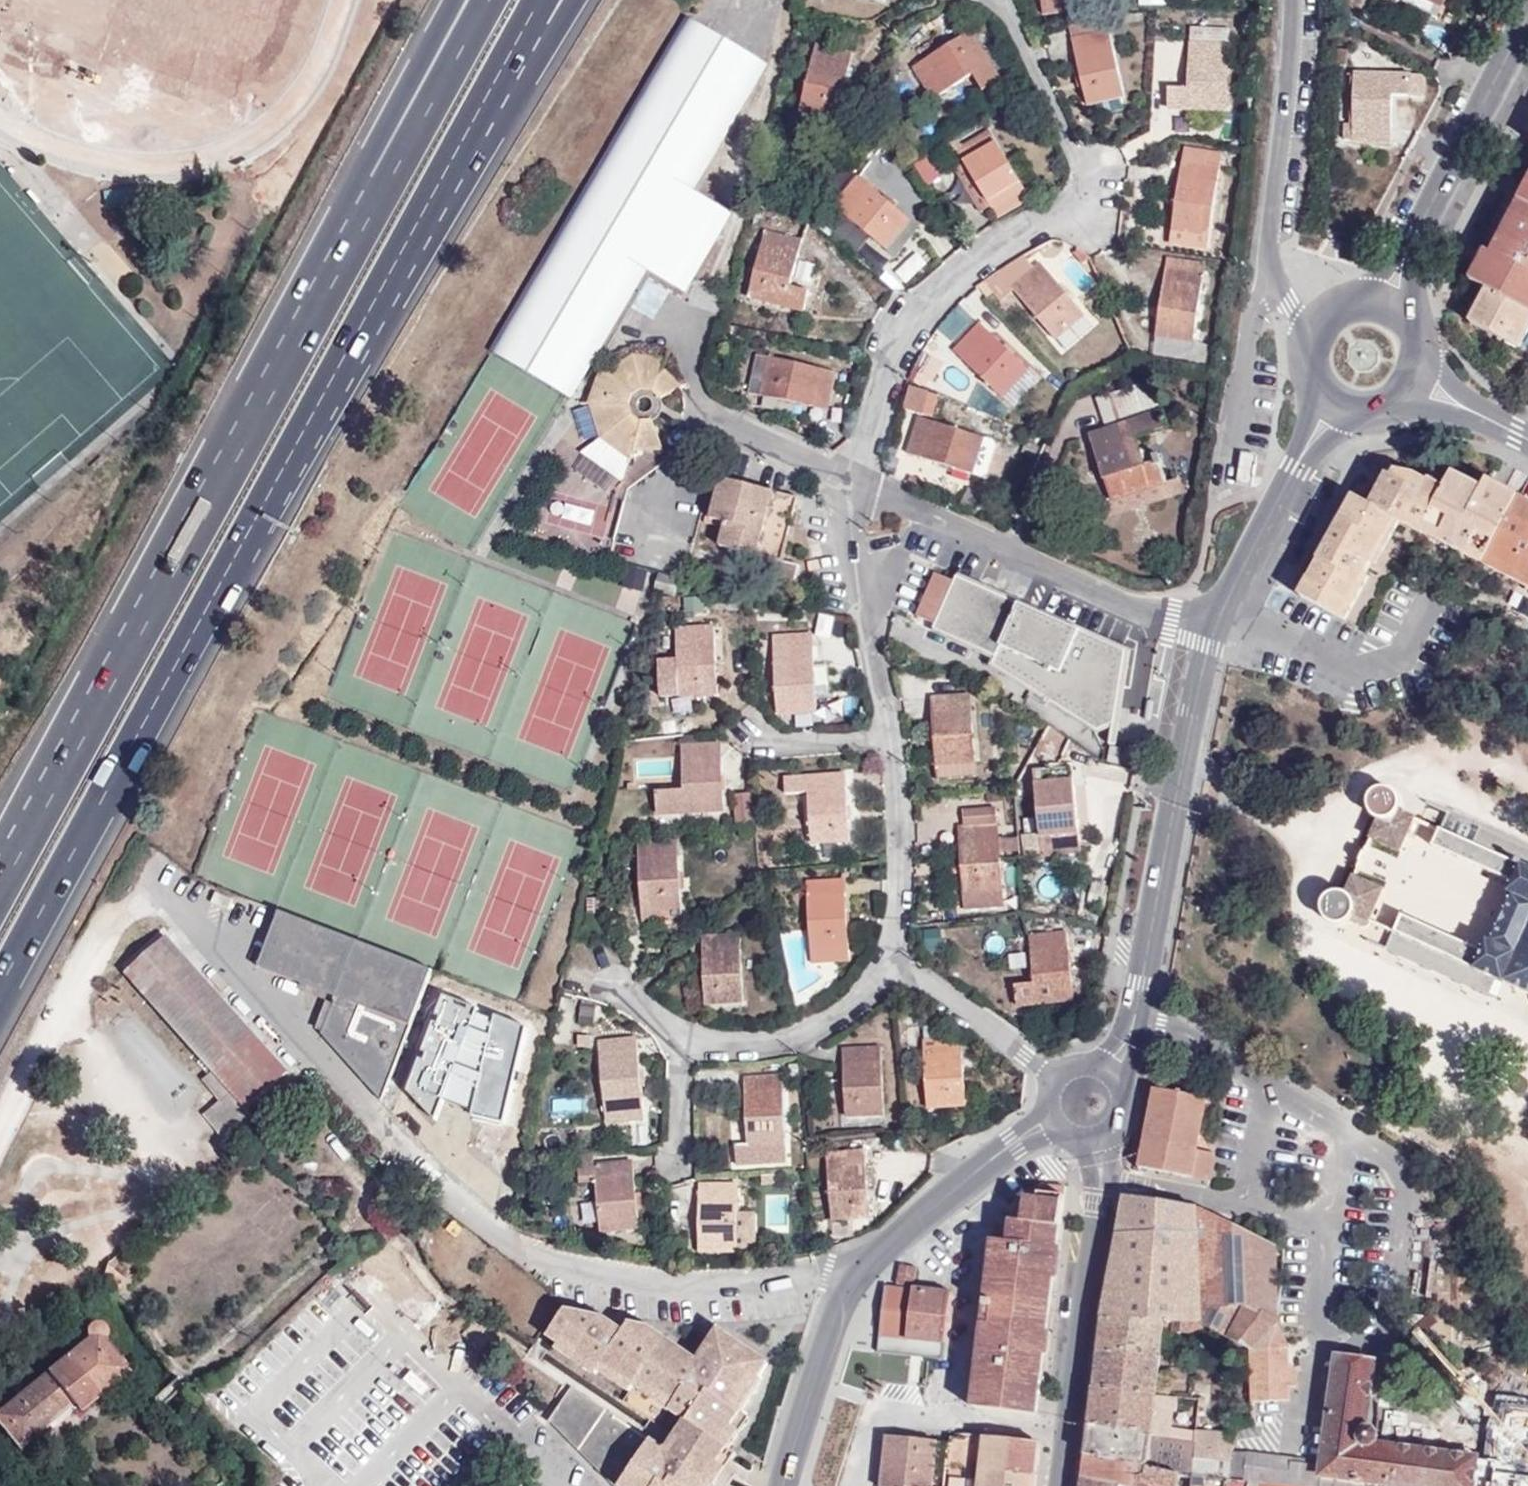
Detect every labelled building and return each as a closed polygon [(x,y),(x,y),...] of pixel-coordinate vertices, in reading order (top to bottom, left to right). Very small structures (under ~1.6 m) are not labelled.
[(1042,2),(1043,15),(1082,9),(1081,0),(1056,0),(1042,2)] [(1443,8),(1426,0),(1404,0),(1403,1),(1438,18),(1443,8)] [(1443,8),(1447,0),(1426,0),(1443,8)] [(1106,14),(1068,23),(1072,40),(1110,31),(1106,14)] [(694,191),(768,65),(686,17),(569,215),(489,350),(493,354),(570,399),(647,270),(686,293),(732,214),(694,191)] [(1169,88),(1168,108),(1226,111),(1230,30),(1192,27),(1189,90),(1169,88)] [(1001,81),(970,31),(914,66),(933,99),(973,75),(983,91),(1001,81)] [(1125,97),(1110,31),(1072,40),(1088,105),(1125,97)] [(816,45),(800,111),(837,119),(853,55),(816,45)] [(1392,96),(1425,98),(1425,76),(1354,74),(1353,141),(1391,142),(1392,96)] [(958,151),(965,163),(990,207),(991,208),(1025,189),(990,131),(958,151)] [(1184,148),(1182,159),(1221,164),(1222,153),(1184,148)] [(1221,164),(1182,159),(1170,243),(1208,249),(1221,164)] [(990,207),(965,163),(956,168),(981,213),(990,207)] [(834,206),(886,250),(910,219),(859,177),(834,206)] [(1470,281),(1487,289),(1527,311),(1527,186),(1493,255),(1486,251),(1470,281)] [(1031,199),(1025,189),(991,208),(998,220),(1031,199)] [(910,219),(886,250),(896,258),(919,228),(910,219)] [(803,241),(765,232),(749,297),(805,311),(809,291),(791,287),(803,241)] [(1194,341),(1204,266),(1167,261),(1155,336),(1194,341)] [(1085,314),(1042,263),(1012,288),(1055,339),(1085,314)] [(1527,353),(1527,311),(1487,289),(1470,324),(1527,353)] [(961,304),(942,328),(960,342),(979,318),(961,304)] [(954,351),(1002,398),(1029,369),(981,323),(954,351)] [(945,363),(929,354),(918,374),(933,383),(945,363)] [(762,395),(770,358),(757,355),(749,393),(762,395)] [(602,438),(629,458),(631,459),(633,450),(664,449),(652,422),(641,422),(637,420),(632,414),(630,405),(633,395),(641,390),(653,391),(661,399),(681,387),(663,370),(667,359),(634,356),(607,373),(602,369),(591,404),(591,405),(601,436),(602,438)] [(835,372),(770,358),(762,395),(827,410),(835,372)] [(1029,369),(1002,398),(998,401),(1009,412),(1042,378),(1030,368),(1029,369)] [(1091,434),(1112,499),(1113,501),(1168,484),(1159,454),(1152,456),(1154,463),(1144,466),(1135,438),(1170,427),(1164,411),(1162,412),(1151,381),(1098,398),(1108,429),(1091,434)] [(930,391),(910,385),(904,408),(924,414),(930,391)] [(601,436),(591,405),(573,410),(584,441),(601,436)] [(984,437),(920,416),(909,453),(972,475),(984,437)] [(624,479),(629,458),(602,438),(584,451),(624,479)] [(1301,597),(1346,621),(1369,578),(1364,575),(1371,562),(1375,565),(1400,521),(1423,533),(1446,490),(1428,484),(1414,476),(1396,472),(1392,478),(1388,476),(1371,506),(1354,498),(1301,597)] [(1469,483),(1454,475),(1450,481),(1446,490),(1423,533),(1485,565),(1519,499),(1520,498),(1504,490),(1501,495),(1485,488),(1483,490),(1481,496),(1466,487),(1469,483)] [(1446,490),(1450,481),(1432,477),(1428,484),(1446,490)] [(800,566),(783,562),(799,498),(721,478),(711,519),(726,523),(719,546),(765,558),(760,580),(795,589),(800,566)] [(1113,501),(1112,499),(1101,503),(1105,516),(1186,491),(1182,480),(1168,484),(1113,501)] [(1501,495),(1504,490),(1487,481),(1485,488),(1501,495)] [(1483,490),(1469,483),(1466,487),(1481,496),(1483,490)] [(1519,499),(1485,565),(1527,588),(1527,504),(1519,499)] [(964,576),(961,582),(942,573),(923,616),(941,624),(940,630),(1002,658),(999,664),(1103,731),(1121,723),(1127,686),(1132,650),(964,576)] [(676,628),(679,696),(718,693),(714,626),(676,628)] [(817,712),(815,695),(814,667),(813,645),(799,646),(799,636),(773,637),(778,715),(817,712)] [(814,667),(815,695),(831,695),(830,665),(814,667)] [(932,697),(935,764),(974,762),(970,695),(932,697)] [(656,791),(657,815),(724,812),(720,745),(682,746),(684,790),(656,791)] [(1121,749),(1112,747),(1108,761),(1118,764),(1121,749)] [(974,762),(935,764),(936,778),(975,776),(974,762)] [(850,842),(845,774),(785,779),(786,794),(808,792),(812,844),(850,842)] [(1081,843),(1073,776),(1035,780),(1041,847),(1081,843)] [(1427,853),(1441,819),(1425,812),(1426,801),(1420,791),(1411,789),(1406,790),(1400,794),(1396,799),(1394,808),(1398,816),(1404,820),(1395,839),(1427,853)] [(734,795),(738,825),(752,823),(750,793),(734,795)] [(1004,906),(997,807),(964,811),(964,825),(959,825),(964,908),(1004,906)] [(1438,828),(1431,846),(1514,883),(1509,893),(1514,896),(1493,943),(1425,914),(1421,925),(1398,915),(1392,929),(1437,951),(1476,970),(1527,993),(1527,868),(1514,862),(1515,850),(1512,843),(1501,834),(1459,819),(1455,820),(1444,830),(1438,828)] [(643,910),(662,910),(681,908),(676,842),(639,843),(643,910)] [(1379,913),(1395,919),(1409,887),(1378,873),(1370,891),(1360,890),(1353,894),(1349,901),(1349,908),(1351,917),(1358,920),(1366,922),(1373,919),(1379,913)] [(806,883),(810,950),(849,947),(843,881),(806,883)] [(234,901),(217,894),(213,904),(230,911),(234,901)] [(662,923),(662,910),(643,910),(643,923),(662,923)] [(384,1101),(434,971),(281,912),(259,968),(338,998),(323,1035),(384,1101)] [(1437,951),(1392,929),(1391,933),(1391,938),(1391,946),(1393,952),(1397,958),(1404,963),(1452,982),(1461,982),(1465,982),(1469,979),(1473,976),(1476,970),(1437,951)] [(1074,1000),(1067,933),(1029,936),(1033,983),(1015,985),(1017,1005),(1074,1000)] [(744,1003),(741,935),(702,938),(705,1004),(744,1003)] [(258,1121),(256,1117),(248,1108),(272,1088),(290,1072),(166,937),(126,972),(212,1071),(204,1079),(221,1100),(204,1113),(228,1143),(258,1121)] [(849,947),(810,950),(812,963),(850,961),(849,947)] [(475,1006),(441,990),(402,1088),(433,1121),(443,1099),(468,1108),(467,1121),(504,1127),(525,1028),(492,1011),(490,1018),(473,1012),(475,1006)] [(966,1106),(961,1039),(923,1041),(927,1108),(966,1106)] [(604,1111),(642,1108),(637,1041),(598,1044),(604,1111)] [(842,1049),(844,1116),(884,1115),(881,1047),(842,1049)] [(747,1145),(749,1145),(785,1144),(786,1144),(783,1076),(744,1079),(747,1145)] [(248,1108),(256,1117),(279,1096),(272,1088),(248,1108)] [(1139,1167),(1192,1178),(1197,1153),(1207,1099),(1154,1088),(1139,1167)] [(644,1122),(642,1108),(604,1111),(606,1125),(644,1122)] [(785,1144),(749,1145),(749,1155),(784,1154),(785,1144)] [(871,1216),(864,1150),(825,1154),(832,1220),(871,1216)] [(1197,1153),(1192,1178),(1210,1181),(1214,1156),(1197,1153)] [(639,1228),(632,1162),(594,1165),(601,1231),(639,1228)] [(738,1251),(738,1184),(699,1185),(699,1252),(738,1251)] [(1055,1248),(1062,1188),(1040,1185),(1011,1209),(1008,1232),(990,1230),(988,1240),(991,1241),(971,1408),(1035,1416),(1043,1356),(1045,1333),(1052,1279),(1055,1248)] [(1138,1199),(1127,1196),(1118,1233),(1132,1234),(1138,1199)] [(1132,1234),(1118,1233),(1102,1318),(1163,1321),(1200,1322),(1204,1324),(1249,1348),(1277,1324),(1271,1244),(1244,1231),(1196,1208),(1138,1199),(1132,1234)] [(1062,1249),(1055,1248),(1052,1279),(1058,1279),(1062,1249)] [(915,1268),(900,1266),(897,1283),(911,1286),(915,1268)] [(926,1341),(946,1343),(951,1293),(884,1286),(878,1336),(926,1341)] [(725,1470),(731,1461),(736,1454),(727,1449),(749,1417),(740,1411),(762,1379),(758,1376),(768,1362),(719,1329),(697,1360),(648,1327),(565,1310),(549,1335),(560,1343),(557,1348),(596,1374),(599,1370),(629,1390),(623,1401),(677,1438),(725,1470)] [(1163,1321),(1102,1318),(1097,1355),(1160,1356),(1162,1331),(1163,1321)] [(1198,1333),(1200,1322),(1163,1321),(1162,1331),(1198,1333)] [(19,1446),(71,1403),(78,1411),(126,1371),(102,1340),(105,1336),(104,1327),(97,1322),(92,1322),(88,1325),(86,1328),(87,1337),(0,1408),(0,1421),(19,1446)] [(1249,1348),(1251,1403),(1290,1401),(1290,1388),(1288,1369),(1288,1346),(1277,1324),(1249,1348)] [(1045,1333),(1043,1356),(1049,1357),(1052,1334),(1045,1333)] [(1156,1394),(1160,1356),(1097,1355),(1094,1388),(1156,1396),(1156,1395),(1156,1394)] [(1363,1481),(1389,1485),(1398,1485),(1474,1485),(1477,1458),(1378,1445),(1379,1436),(1374,1430),(1364,1430),(1375,1362),(1337,1358),(1322,1465),(1292,1462),(1292,1458),(1231,1450),(1230,1463),(1228,1479),(1244,1481),(1259,1483),(1281,1485),(1363,1485),(1363,1481)] [(1288,1369),(1290,1388),(1297,1387),(1297,1369),(1288,1369)] [(719,1478),(670,1445),(666,1450),(572,1386),(550,1418),(583,1440),(578,1447),(609,1469),(605,1476),(621,1485),(731,1485),(719,1478)] [(1090,1424),(1153,1435),(1154,1409),(1170,1410),(1175,1411),(1176,1398),(1156,1396),(1094,1388),(1090,1424)] [(1153,1435),(1194,1442),(1195,1432),(1169,1427),(1170,1410),(1154,1409),(1153,1435)] [(1228,1479),(1230,1463),(1192,1458),(1194,1442),(1153,1435),(1090,1424),(1086,1454),(1179,1475),(1192,1477),(1192,1476),(1228,1479)] [(1231,1450),(1233,1434),(1195,1429),(1195,1432),(1194,1442),(1231,1450)] [(1036,1442),(1033,1442),(968,1434),(967,1439),(950,1437),(949,1443),(945,1485),(1031,1485),(1036,1442)] [(881,1485),(907,1485),(913,1440),(887,1437),(881,1485)] [(719,1478),(725,1470),(677,1438),(676,1438),(670,1445),(719,1478)] [(907,1485),(945,1485),(949,1443),(913,1440),(907,1485)] [(1230,1463),(1231,1450),(1194,1442),(1192,1458),(1230,1463)] [(1179,1475),(1086,1454),(1083,1479),(1115,1485),(1178,1485),(1179,1475)]
